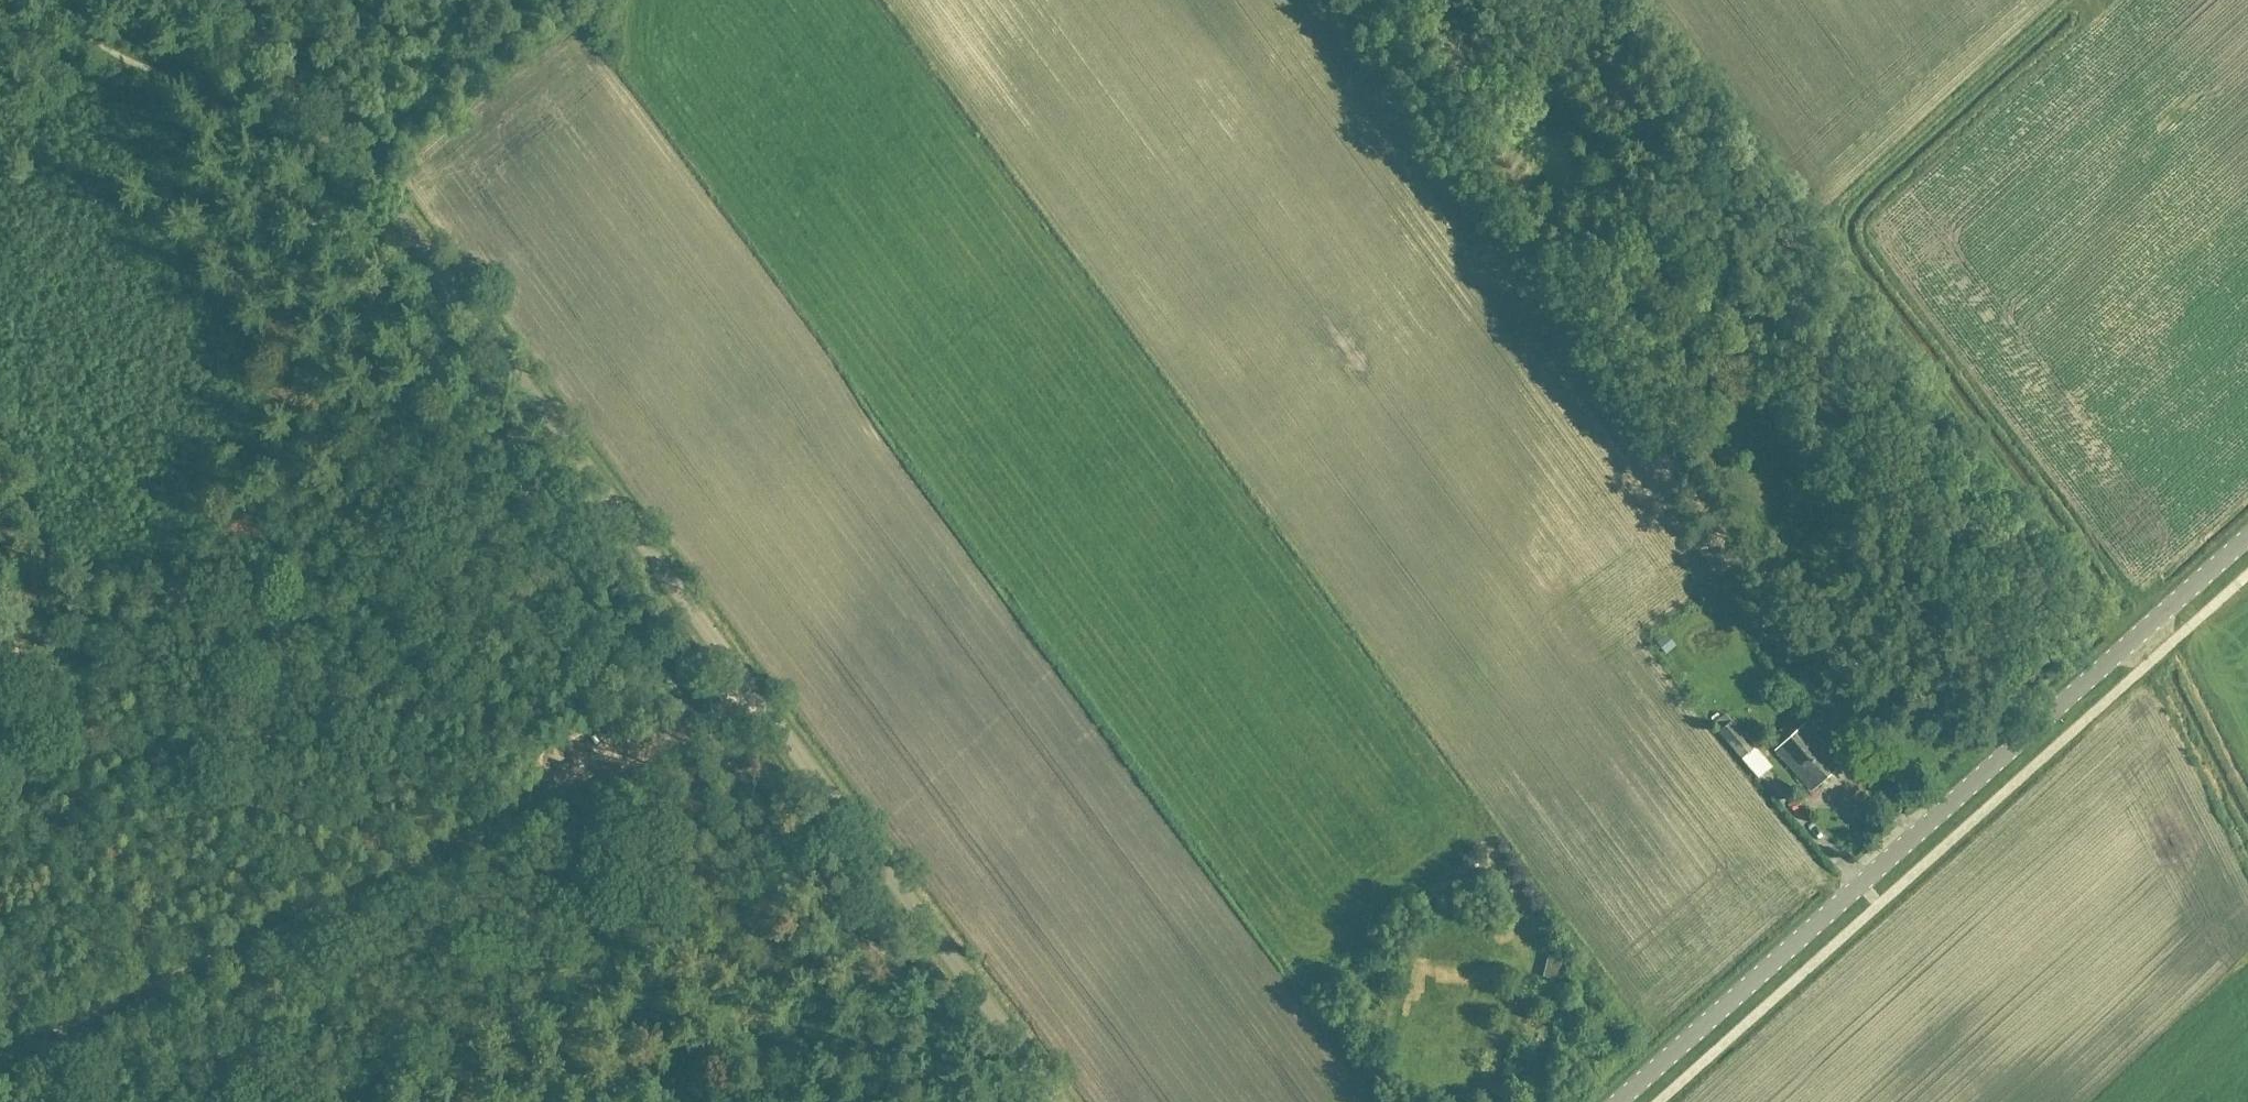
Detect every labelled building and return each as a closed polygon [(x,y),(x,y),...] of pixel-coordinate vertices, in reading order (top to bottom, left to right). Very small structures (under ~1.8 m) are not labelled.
[(1824,713),(1838,699),(1809,666),(1794,680),(1824,713)] [(1733,721),(1719,733),(1742,760),(1757,748),(1733,721)] [(1812,792),(1842,765),(1805,724),(1776,751),(1812,792)] [(1749,757),(1765,774),(1775,764),(1759,747),(1749,757)]
